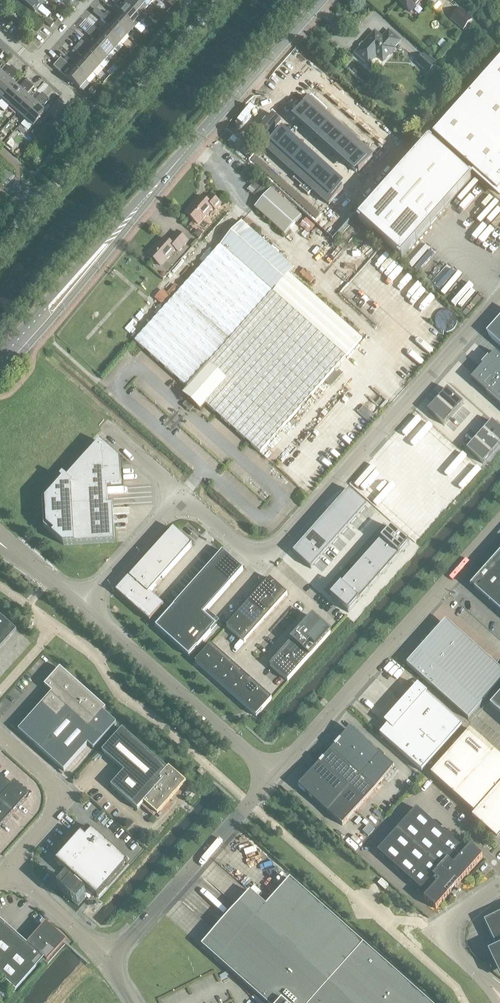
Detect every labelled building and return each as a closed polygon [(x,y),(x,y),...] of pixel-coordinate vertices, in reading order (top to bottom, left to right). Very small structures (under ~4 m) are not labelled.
[(36,0),(20,0),(35,13),(42,5),(36,0)] [(118,0),(114,0),(112,2),(120,9),(117,13),(120,16),(131,26),(138,18),(118,0)] [(133,0),(129,0),(127,2),(125,0),(118,0),(138,18),(145,10),(133,0)] [(148,0),(133,0),(145,10),(152,3),(148,0)] [(176,0),(171,0),(167,5),(171,8),(177,1),(176,0)] [(399,1),(411,12),(422,0),(400,0),(399,1)] [(58,6),(65,12),(68,8),(61,3),(58,6)] [(58,6),(55,9),(62,15),(65,12),(58,6)] [(473,20),(460,8),(450,20),(463,31),(473,20)] [(131,26),(120,16),(116,20),(108,12),(104,16),(127,36),(134,28),(131,26)] [(127,36),(104,16),(101,20),(109,28),(106,31),(120,44),(127,36)] [(51,27),(54,24),(47,18),(44,22),(51,27)] [(79,28),(87,35),(91,31),(94,28),(86,21),(79,28)] [(148,28),(151,31),(158,23),(155,21),(148,28)] [(120,44),(106,31),(103,35),(94,28),(91,31),(114,51),(120,44)] [(114,51),(91,31),(87,35),(96,43),(93,46),(107,59),(114,51)] [(356,54),(369,66),(377,57),(383,64),(396,49),(395,48),(401,42),(389,31),(382,38),(375,32),(356,54)] [(107,59),(93,46),(89,51),(80,43),(77,46),(100,67),(107,59)] [(100,67),(77,46),(74,50),(82,58),(79,62),(93,74),(100,67)] [(428,74),(436,65),(424,54),(416,63),(428,74)] [(93,74),(79,62),(75,66),(67,58),(64,62),(86,82),(93,74)] [(79,90),(86,82),(60,59),(53,66),(79,90)] [(433,136),(498,193),(499,191),(499,61),(433,136)] [(15,70),(11,67),(4,75),(0,72),(0,87),(15,70)] [(0,87),(0,97),(2,99),(15,85),(11,82),(19,73),(15,70),(0,87)] [(2,99),(0,102),(7,109),(10,106),(30,84),(26,80),(19,89),(15,85),(2,99)] [(30,84),(10,106),(18,113),(30,99),(26,95),(34,87),(30,84)] [(30,99),(18,113),(25,120),(46,97),(42,94),(34,102),(30,99)] [(295,115),(294,116),(299,121),(301,123),(316,106),(320,103),(312,96),(309,99),(308,99),(294,114),(295,115)] [(46,97),(25,120),(33,127),(46,113),(41,109),(49,100),(46,97)] [(316,106),(301,123),(304,125),(309,130),(324,114),(328,110),(320,103),(316,106)] [(324,114),(309,130),(315,135),(317,138),(332,121),(325,114),(328,110),(324,114)] [(263,124),(254,134),(255,135),(263,143),(265,141),(268,144),(277,133),(274,130),(281,123),(272,114),(266,121),(264,124),(263,124)] [(332,121),(317,138),(320,140),(325,145),(340,128),(344,124),(343,124),(340,128),(332,121)] [(340,128),(325,145),(331,150),(333,152),(348,135),(352,132),(344,124),(340,128)] [(268,144),(264,147),(265,147),(273,155),(288,138),(285,136),(281,131),(279,133),(278,132),(277,133),(268,144)] [(348,135),(333,152),(336,154),(341,159),(356,143),(360,139),(352,132),(348,135)] [(288,138),(273,155),(281,162),(296,145),(290,140),(288,138)] [(356,143),(341,159),(347,164),(349,166),(364,150),(357,143),(360,139),(356,143)] [(420,153),(359,221),(402,259),(471,180),(429,142),(420,153)] [(296,145),(281,162),(289,169),(304,152),(301,150),(296,145)] [(364,150),(349,166),(352,169),(357,173),(358,172),(359,173),(373,157),(364,150)] [(304,152),(289,169),(297,176),(293,180),(294,180),(312,160),(307,155),(304,152)] [(312,160),(294,180),(301,187),(300,189),(320,167),(317,165),(312,160)] [(320,167),(300,189),(308,196),(328,174),(323,169),(320,167)] [(328,174),(308,196),(309,196),(313,191),(321,198),(336,181),(333,179),(328,174)] [(336,181),(321,198),(329,206),(343,190),(342,189),(343,188),(339,184),(336,181)] [(285,235),(302,216),(272,189),(255,208),(285,235)] [(216,210),(221,204),(211,195),(206,200),(202,197),(193,207),(192,206),(186,213),(197,223),(203,217),(204,218),(213,207),(216,210)] [(274,292),(290,274),(294,269),(242,222),(222,245),(274,292)] [(161,266),(169,257),(176,249),(179,252),(188,242),(177,232),(169,242),(165,239),(156,249),(154,248),(148,255),(161,266)] [(274,292),(222,245),(135,342),(143,349),(178,380),(188,389),(183,395),(201,411),(207,405),(261,453),(362,339),(290,274),(274,292)] [(155,297),(164,306),(180,288),(176,284),(167,293),(162,289),(155,297)] [(490,337),(499,346),(499,325),(490,337)] [(471,380),(499,405),(499,357),(495,353),(490,359),(488,358),(482,365),(483,366),(471,380)] [(463,403),(448,389),(438,400),(454,414),(463,403)] [(454,414),(438,400),(428,411),(444,425),(454,414)] [(369,409),(367,411),(363,408),(361,411),(370,419),(374,414),(369,409)] [(492,422),(484,431),(499,445),(499,429),(492,422)] [(438,430),(422,451),(426,454),(430,448),(445,460),(457,445),(438,430)] [(499,445),(484,431),(476,441),(491,455),(499,445)] [(491,455),(476,441),(467,450),(483,464),(491,455)] [(63,477),(43,500),(44,528),(64,545),(115,542),(113,506),(109,507),(107,487),(122,486),(121,465),(121,460),(101,442),(79,466),(67,480),(64,477),(63,477)] [(349,490),(340,501),(358,517),(367,506),(349,490)] [(340,501),(330,511),(348,527),(358,517),(340,501)] [(330,511),(321,521),(339,537),(348,527),(330,511)] [(321,521),(312,532),(330,548),(339,537),(321,521)] [(392,528),(381,540),(399,556),(410,544),(392,528)] [(149,594),(169,572),(192,546),(174,529),(130,578),(134,582),(123,595),(150,620),(162,606),(149,594)] [(312,532),(303,542),(321,558),(330,548),(312,532)] [(381,540),(371,551),(389,567),(399,556),(381,540)] [(303,542),(293,553),(311,569),(321,558),(303,542)] [(371,551),(361,562),(379,578),(389,567),(371,551)] [(223,552),(156,627),(189,657),(217,626),(204,614),(243,570),(223,552)] [(488,573),(475,589),(475,590),(494,606),(499,611),(499,560),(488,573)] [(361,562),(351,574),(369,590),(379,578),(361,562)] [(351,574),(341,585),(360,601),(369,590),(351,574)] [(245,643),(288,595),(270,579),(227,627),(245,643)] [(341,585),(331,597),(349,613),(360,601),(341,585)] [(17,631),(0,616),(0,650),(17,631)] [(313,617),(270,666),(288,681),(331,633),(313,617)] [(407,665),(468,720),(499,684),(499,669),(478,650),(472,657),(443,631),(419,658),(416,655),(407,665)] [(272,699),(211,645),(196,662),(256,717),(272,699)] [(19,730),(19,731),(64,772),(65,770),(88,745),(88,744),(94,749),(117,723),(104,712),(106,709),(61,668),(45,686),(52,693),(19,730)] [(381,734),(380,734),(422,772),(462,726),(426,694),(427,693),(418,685),(385,723),(388,725),(381,734)] [(18,694),(13,690),(0,704),(0,714),(18,694)] [(491,707),(499,715),(499,697),(491,707)] [(187,783),(169,767),(168,769),(123,729),(103,752),(125,772),(112,787),(138,810),(142,806),(153,816),(156,813),(158,815),(184,785),(187,783)] [(342,825),(343,826),(395,768),(351,729),(325,758),(299,787),(318,803),(342,825)] [(471,729),(431,774),(497,833),(498,831),(499,829),(499,754),(471,729)] [(201,768),(198,772),(203,776),(206,772),(201,768)] [(28,795),(13,782),(10,786),(0,777),(0,827),(28,795)] [(460,847),(417,809),(378,852),(422,891),(424,888),(430,893),(425,899),(436,909),(452,892),(455,895),(454,895),(455,896),(460,891),(459,890),(458,891),(455,888),(483,857),(471,847),(464,855),(458,850),(460,847)] [(98,898),(129,863),(88,827),(60,858),(72,868),(69,872),(77,880),(73,884),(67,878),(58,888),(78,906),(87,896),(81,891),(85,887),(98,898)] [(202,946),(233,974),(266,1002),(430,1002),(291,879),(267,906),(251,891),(202,946)] [(389,885),(382,879),(378,883),(385,889),(389,885)] [(499,976),(499,914),(485,922),(497,948),(488,952),(499,976)] [(14,992),(42,960),(46,963),(63,943),(65,941),(44,923),(25,945),(0,922),(0,979),(14,992)]
